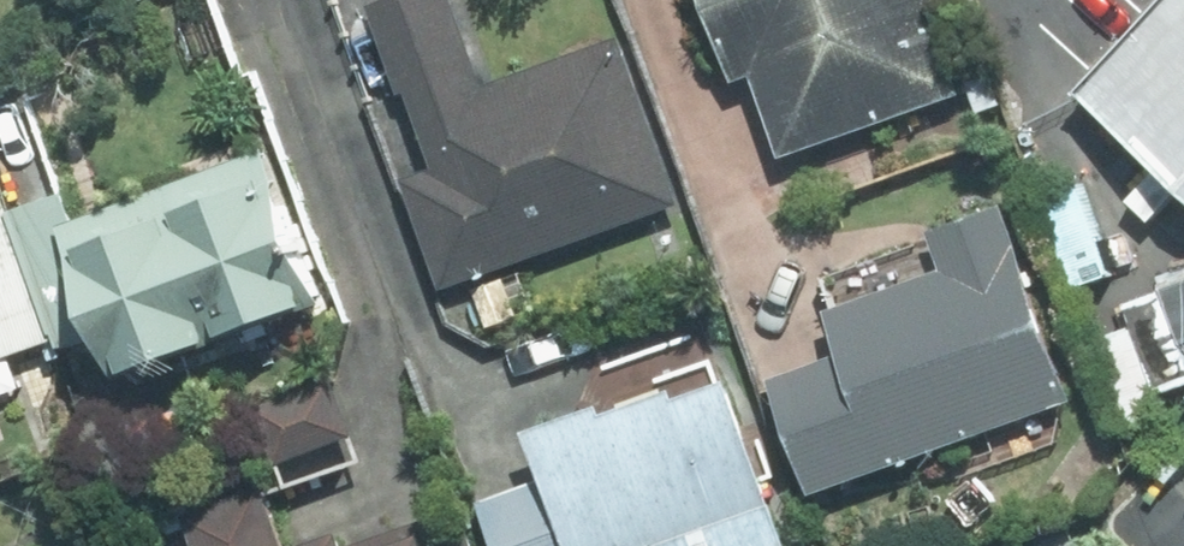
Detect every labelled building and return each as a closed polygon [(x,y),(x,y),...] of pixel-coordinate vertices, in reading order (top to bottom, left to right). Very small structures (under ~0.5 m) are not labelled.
[(687,200),(626,32),(488,81),(459,0),(378,0),(373,2),(404,90),(410,88),(437,163),(408,174),(448,285),(687,200)] [(966,88),(935,0),(710,0),(737,75),(757,68),(787,152),(966,88)] [(1070,94),(1183,198),(1183,0),(1157,0),(1070,94)] [(329,293),(275,143),(80,214),(69,185),(13,206),(63,342),(111,325),(127,368),(329,293)] [(817,493),(1078,399),(1008,204),(933,229),(948,271),(830,311),(845,352),(777,378),(817,493)] [(493,321),(539,306),(527,268),(481,285),(493,321)] [(660,538),(663,545),(776,545),(789,542),(730,372),(681,389),(678,381),(609,405),(607,396),(532,423),(549,472),(483,495),(501,545),(635,545),(660,538)] [(277,461),(358,433),(338,375),(257,404),(277,461)] [(1183,407),(1144,450),(1171,474),(1183,460),(1183,407)] [(457,507),(356,543),(348,521),(284,545),(264,486),(183,513),(194,545),(471,545),(457,507)] [(111,535),(78,545),(115,545),(111,535)]
